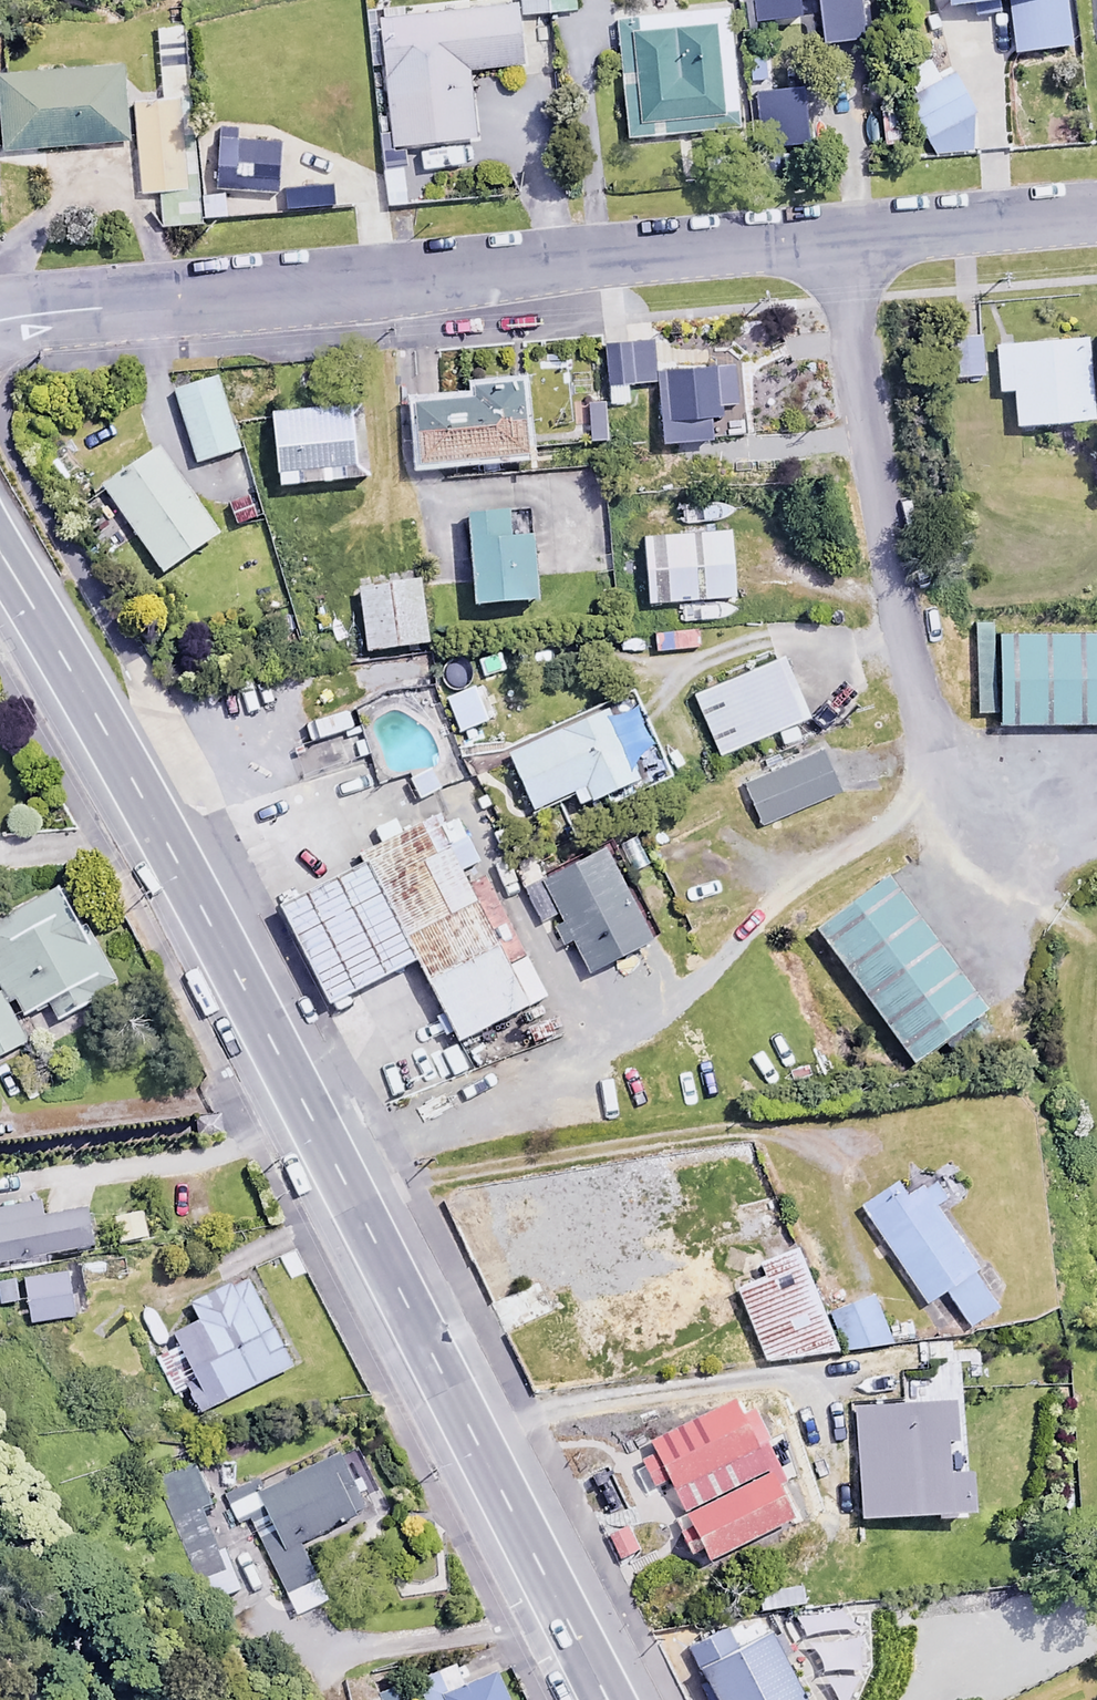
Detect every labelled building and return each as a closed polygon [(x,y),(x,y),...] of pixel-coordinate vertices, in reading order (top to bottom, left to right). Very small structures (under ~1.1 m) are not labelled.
[(514,0),(501,0),(376,14),(390,144),(410,141),(413,169),(455,164),(452,138),(473,136),(466,67),(521,61),(514,0)] [(521,12),(573,7),(573,0),(520,0),(521,12)] [(1012,49),(1068,44),(1065,0),(1008,0),(1012,49)] [(736,126),(726,7),(634,15),(635,29),(616,31),(625,136),(736,126)] [(764,49),(742,51),(745,80),(767,78),(764,49)] [(929,59),(904,71),(914,155),(970,148),(970,104),(954,71),(939,78),(929,59)] [(121,63),(0,73),(0,96),(4,149),(127,139),(121,63)] [(802,87),(752,90),(756,146),(806,142),(802,87)] [(177,138),(173,97),(131,100),(138,192),(194,187),(190,137),(177,138)] [(276,140),(238,142),(239,192),(278,191),(276,140)] [(978,333),(948,335),(951,376),(981,374),(978,333)] [(1091,417),(1085,336),(993,342),(996,388),(1013,387),(1015,422),(1091,417)] [(653,379),(649,340),(600,345),(606,401),(627,398),(625,382),(653,379)] [(735,404),(732,363),(659,368),(663,440),(711,437),(709,415),(723,414),(723,405),(735,404)] [(237,447),(214,376),(171,389),(193,461),(237,447)] [(522,384),(473,388),(474,397),(415,402),(420,459),(527,451),(522,384)] [(603,402),(578,404),(581,439),(606,437),(603,402)] [(365,478),(361,406),(272,412),(276,484),(365,478)] [(217,533),(157,445),(100,484),(160,572),(217,533)] [(248,496),(225,503),(231,525),(255,518),(248,496)] [(529,506),(468,509),(474,603),(534,600),(529,506)] [(729,527),(643,533),(647,599),(733,593),(729,527)] [(425,642),(417,578),(356,585),(364,649),(425,642)] [(983,595),(985,696),(1096,694),(1096,593),(983,595)] [(807,715),(782,654),(690,692),(715,753),(807,715)] [(577,806),(641,777),(645,786),(668,776),(633,696),(504,753),(530,809),(570,791),(577,806)] [(838,790),(821,749),(744,781),(761,822),(838,790)] [(524,995),(422,791),(347,829),(366,865),(416,964),(450,1033),(524,995)] [(874,843),(808,893),(912,1029),(978,980),(874,843)] [(651,938),(604,848),(540,881),(588,971),(651,938)] [(416,964),(366,865),(275,911),(325,1009),(416,964)] [(55,885),(0,919),(0,984),(19,1015),(45,999),(57,1019),(116,983),(55,885)] [(23,1039),(0,999),(0,1052),(23,1039)] [(683,1206),(666,1152),(599,1173),(617,1227),(683,1206)] [(946,1197),(931,1176),(905,1194),(896,1180),(859,1206),(925,1302),(944,1289),(969,1325),(996,1306),(971,1270),(976,1266),(934,1205),(946,1197)] [(38,1198),(0,1206),(0,1260),(93,1243),(86,1205),(41,1214),(38,1198)] [(777,1224),(771,1203),(715,1219),(721,1241),(777,1224)] [(836,1349),(795,1243),(759,1257),(766,1275),(736,1286),(763,1358),(836,1349)] [(714,1323),(686,1262),(578,1311),(606,1370),(714,1323)] [(72,1314),(64,1267),(20,1274),(28,1321),(72,1314)] [(550,1310),(535,1277),(488,1300),(504,1332),(550,1310)] [(289,1365),(247,1278),(189,1307),(195,1318),(145,1342),(170,1392),(187,1384),(200,1409),(289,1365)] [(0,1283),(0,1305),(17,1304),(16,1282),(0,1283)] [(885,1340),(874,1298),(835,1308),(846,1350),(885,1340)] [(769,1448),(732,1377),(639,1426),(677,1497),(769,1448)] [(954,1401),(854,1404),(858,1514),(973,1510),(972,1469),(948,1470),(947,1438),(955,1438),(954,1401)] [(763,1452),(677,1497),(701,1543),(787,1498),(763,1452)] [(364,1510),(340,1453),(225,1502),(233,1521),(248,1515),(281,1593),(314,1579),(297,1539),(364,1510)] [(207,1501),(192,1463),(153,1479),(193,1580),(223,1568),(197,1505),(207,1501)] [(803,1601),(798,1582),(767,1589),(772,1608),(803,1601)] [(1047,1590),(1027,1598),(1036,1624),(1057,1617),(1047,1590)] [(768,1632),(738,1648),(729,1630),(683,1655),(706,1699),(804,1699),(768,1632)] [(463,1686),(452,1659),(437,1666),(448,1692),(442,1694),(444,1699),(508,1699),(496,1672),(463,1686)] [(405,1685),(375,1693),(377,1699),(410,1699),(405,1685)]
